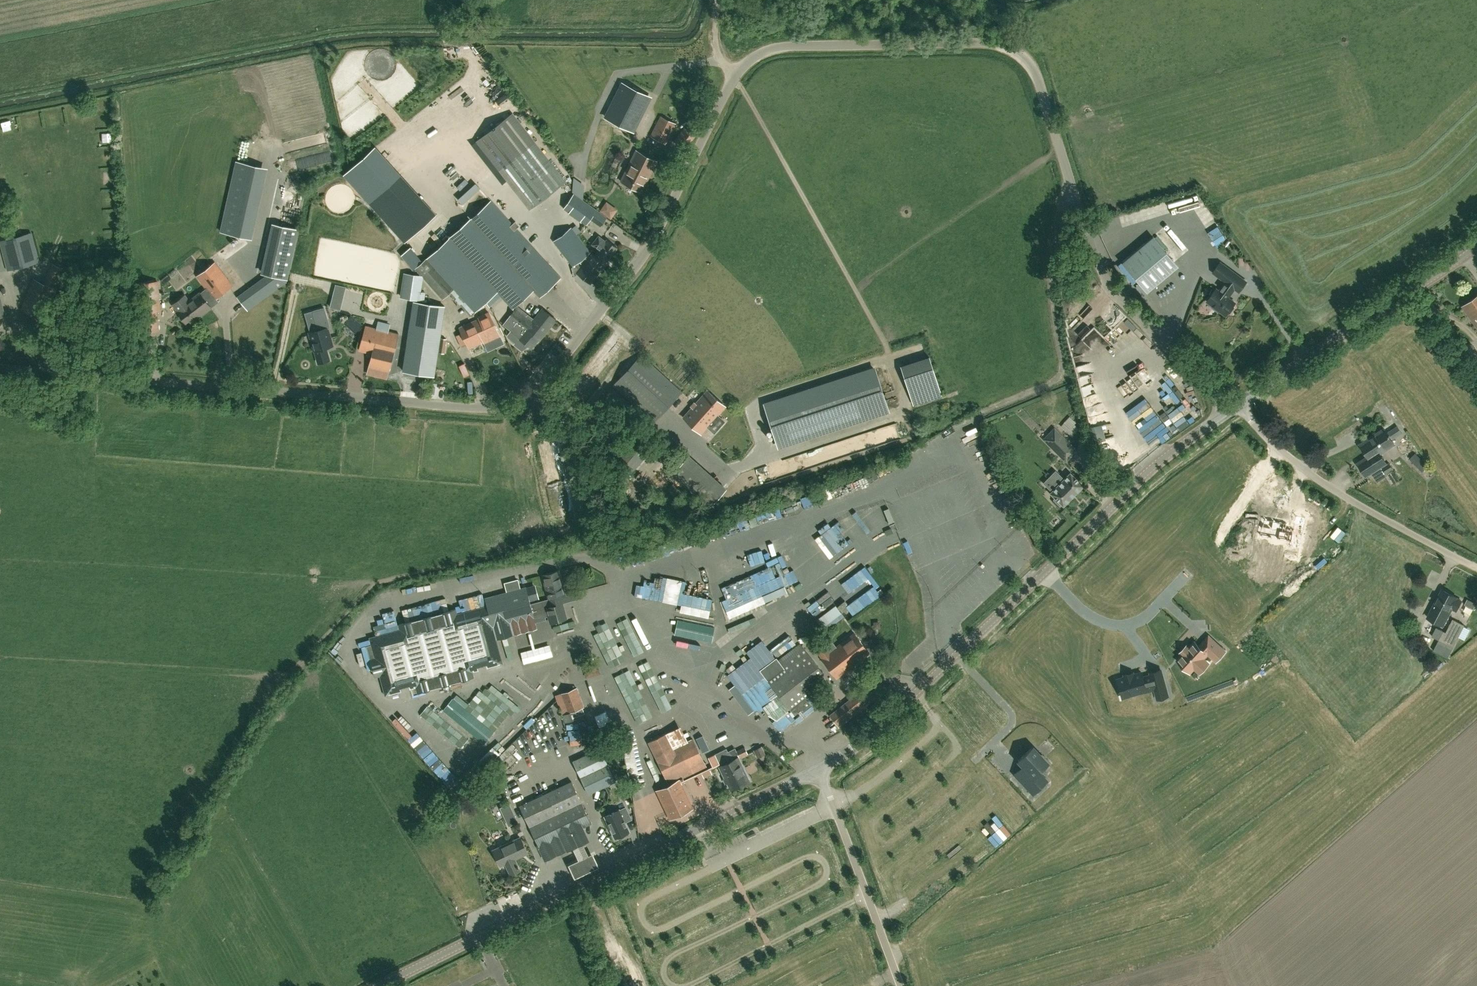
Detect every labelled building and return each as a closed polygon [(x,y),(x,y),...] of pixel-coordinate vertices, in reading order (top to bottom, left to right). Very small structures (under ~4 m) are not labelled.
[(507,76),(503,87),(513,91),(517,80),(507,76)] [(649,97),(623,84),(606,118),(623,126),(631,130),(632,131),(632,130),(635,124),(636,123),(639,117),(649,97)] [(594,117),(602,100),(595,97),(591,104),(587,102),(582,111),(594,117)] [(536,142),(535,142),(513,113),(476,141),(522,201),(528,210),(561,186),(565,178),(558,167),(555,169),(536,142)] [(666,144),(676,124),(661,117),(651,136),(666,144)] [(490,199),(505,185),(453,129),(450,132),(444,126),(433,136),(449,153),(442,160),(446,165),(451,160),(460,169),(462,168),(490,199)] [(685,150),(696,135),(684,127),(674,142),(685,150)] [(641,192),(656,161),(636,150),(621,181),(641,192)] [(221,231),(241,236),(257,166),(236,161),(221,231)] [(469,197),(476,190),(473,186),(465,193),(469,197)] [(607,217),(596,210),(574,194),(563,208),(586,225),(590,219),(600,227),(607,217)] [(1169,213),(1183,210),(1180,198),(1166,201),(1169,213)] [(491,200),(427,258),(454,288),(475,311),(492,296),(497,291),(501,295),(512,308),(533,289),(540,296),(560,277),(545,261),(525,238),(491,200)] [(618,209),(606,201),(599,211),(611,219),(618,209)] [(1144,220),(1158,217),(1155,206),(1141,209),(1144,220)] [(1208,207),(1198,212),(1202,221),(1212,215),(1208,207)] [(1133,224),(1139,221),(1135,211),(1129,213),(1133,224)] [(1203,226),(1222,245),(1230,237),(1211,218),(1203,226)] [(1165,228),(1160,233),(1178,255),(1188,248),(1170,226),(1166,229),(1165,228)] [(572,227),(553,241),(572,266),(575,264),(581,268),(578,273),(590,282),(605,263),(602,261),(596,256),(592,253),(591,255),(589,257),(586,255),(588,254),(591,252),(577,233),(572,227)] [(40,261),(32,232),(0,240),(0,244),(7,270),(40,261)] [(596,256),(602,261),(605,257),(608,259),(617,248),(606,240),(605,241),(598,236),(592,243),(599,249),(598,251),(599,252),(596,256)] [(1153,236),(1122,261),(1147,292),(1178,267),(1153,236)] [(427,258),(415,269),(421,275),(422,277),(442,299),(450,292),(454,288),(427,258)] [(34,278),(21,309),(42,318),(54,289),(56,290),(66,269),(53,262),(44,283),(34,278)] [(210,307),(206,302),(213,297),(215,299),(233,285),(215,262),(197,276),(206,288),(189,302),(184,296),(173,304),(178,310),(177,311),(188,324),(210,307)] [(1228,313),(1231,313),(1235,307),(1234,304),(1235,303),(1228,297),(1235,288),(1239,291),(1247,281),(1221,263),(1213,273),(1226,282),(1219,291),(1217,289),(1208,301),(1214,306),(1213,307),(1220,312),(1221,311),(1226,315),(1228,313)] [(158,330),(157,311),(160,311),(159,281),(138,282),(140,311),(141,331),(158,330)] [(254,285),(237,297),(247,310),(263,298),(254,285)] [(339,309),(345,287),(335,285),(330,307),(339,309)] [(1463,306),(1470,317),(1476,312),(1476,296),(1463,306)] [(444,306),(413,301),(403,371),(434,376),(444,306)] [(495,308),(502,317),(511,310),(503,301),(495,308)] [(517,307),(510,316),(503,324),(520,337),(519,338),(531,348),(538,339),(539,340),(556,319),(542,309),(532,322),(525,317),(527,315),(517,307)] [(324,308),(312,311),(317,330),(309,333),(315,350),(318,363),(329,360),(326,347),(332,345),(328,328),(330,328),(324,308)] [(484,343),(500,335),(489,312),(478,317),(479,318),(459,328),(469,349),(484,342),(484,343)] [(372,353),(368,366),(389,371),(399,334),(366,326),(359,350),(372,353)] [(1114,343),(1121,337),(1117,332),(1110,337),(1114,343)] [(1470,342),(1460,350),(1476,371),(1476,351),(1470,342)] [(654,422),(681,392),(641,355),(613,385),(654,422)] [(1090,371),(1092,370),(1090,363),(1078,366),(1081,377),(1079,377),(1081,383),(1093,380),(1090,371)] [(875,369),(764,405),(778,446),(888,410),(875,369)] [(1144,379),(1151,388),(1157,384),(1150,375),(1144,379)] [(1083,394),(1100,392),(1099,383),(1082,386),(1083,394)] [(692,407),(683,417),(690,423),(694,427),(701,433),(707,426),(710,423),(711,425),(719,416),(717,414),(725,406),(707,390),(696,403),(692,407)] [(1084,398),(1086,405),(1099,400),(1096,393),(1084,398)] [(1193,422),(1201,416),(1187,396),(1178,403),(1193,422)] [(1134,409),(1144,423),(1154,416),(1143,402),(1134,409)] [(1170,414),(1175,410),(1170,405),(1166,409),(1170,414)] [(1102,421),(1110,420),(1109,413),(1100,414),(1102,421)] [(1072,417),(1062,425),(1071,435),(1081,427),(1072,417)] [(871,432),(875,446),(902,437),(897,423),(871,432)] [(1099,436),(1114,431),(1112,423),(1096,428),(1099,436)] [(1167,439),(1165,433),(1164,434),(1161,424),(1150,428),(1155,444),(1167,439)] [(1054,429),(1044,439),(1066,460),(1075,450),(1054,429)] [(630,473),(651,449),(632,432),(611,457),(630,473)] [(1354,468),(1353,470),(1361,475),(1362,473),(1370,478),(1374,471),(1381,476),(1389,463),(1374,454),(1379,446),(1371,441),(1370,443),(1365,440),(1349,465),(1354,468)] [(1424,472),(1430,468),(1424,459),(1418,463),(1424,472)] [(1068,488),(1074,495),(1083,486),(1070,473),(1069,473),(1063,480),(1061,478),(1062,477),(1055,471),(1049,476),(1056,483),(1055,484),(1057,486),(1060,484),(1064,488),(1068,488)] [(1063,506),(1074,495),(1068,488),(1064,488),(1060,484),(1057,486),(1055,484),(1056,483),(1049,476),(1043,483),(1050,489),(1051,488),(1053,490),(1051,492),(1050,493),(1051,493),(1055,497),(1053,499),(1059,505),(1061,504),(1063,505),(1062,505),(1063,506)] [(623,492),(631,499),(646,484),(638,477),(623,492)] [(673,483),(668,487),(679,497),(683,492),(673,483)] [(886,510),(893,524),(896,523),(889,509),(886,510)] [(1262,523),(1260,535),(1291,541),(1289,547),(1299,549),(1305,517),(1295,515),(1293,529),(1286,528),(1287,523),(1264,518),(1263,518),(1262,523)] [(848,529),(852,526),(845,516),(835,523),(832,519),(829,522),(841,541),(851,534),(848,529)] [(740,532),(738,521),(718,525),(720,536),(740,532)] [(805,575),(845,544),(835,531),(814,547),(818,551),(806,560),(807,563),(800,568),(805,575)] [(711,540),(711,534),(688,535),(689,542),(702,541),(702,540),(711,540)] [(682,540),(676,542),(678,546),(671,549),(673,553),(685,547),(682,540)] [(749,568),(759,566),(757,561),(769,559),(767,547),(746,552),(749,568)] [(672,556),(645,564),(647,570),(674,561),(672,556)] [(736,574),(740,562),(729,558),(724,570),(736,574)] [(796,558),(788,561),(790,568),(798,565),(796,558)] [(724,601),(730,617),(767,603),(763,595),(796,582),(792,570),(786,573),(782,563),(775,565),(775,566),(723,587),(728,599),(724,601)] [(592,567),(584,575),(592,583),(600,574),(592,567)] [(542,575),(545,584),(551,606),(562,603),(561,596),(565,595),(558,570),(542,575)] [(850,595),(871,582),(864,570),(842,582),(850,595)] [(681,612),(710,617),(713,598),(686,594),(688,580),(665,577),(663,588),(657,587),(657,582),(645,580),(643,590),(655,592),(654,600),(682,604),(681,612)] [(496,639),(537,628),(534,616),(541,614),(538,601),(530,604),(526,587),(484,598),(487,606),(457,614),(456,609),(398,624),(400,629),(369,638),(371,645),(366,646),(374,678),(380,676),(385,695),(401,691),(400,687),(409,685),(410,689),(415,687),(416,692),(474,677),(473,672),(478,670),(477,666),(486,664),(487,668),(503,663),(496,639)] [(877,606),(884,601),(874,587),(848,606),(852,612),(849,614),(852,618),(874,602),(877,606)] [(1430,611),(1427,617),(1443,625),(1446,619),(1452,609),(1455,611),(1461,601),(1455,598),(1456,597),(1441,590),(1430,611)] [(813,613),(817,617),(837,598),(833,594),(813,613)] [(608,600),(596,601),(598,615),(609,614),(608,600)] [(562,603),(551,606),(546,607),(550,623),(567,618),(562,603)] [(825,631),(846,617),(838,604),(817,618),(825,631)] [(1437,628),(1432,636),(1439,640),(1434,650),(1447,658),(1453,647),(1465,625),(1453,619),(1446,632),(1437,628)] [(677,623),(675,634),(712,642),(714,631),(677,623)] [(733,632),(745,628),(743,623),(731,627),(733,632)] [(823,644),(824,646),(817,652),(822,658),(821,658),(837,678),(856,664),(857,665),(865,659),(864,658),(870,653),(854,632),(836,647),(830,638),(823,644)] [(1209,636),(1199,646),(1195,642),(1189,648),(1187,646),(1181,653),(1183,655),(1178,661),(1190,672),(1194,668),(1200,673),(1209,663),(1203,658),(1208,653),(1216,661),(1225,651),(1209,636)] [(666,652),(673,650),(669,640),(663,642),(666,652)] [(804,648),(765,677),(779,695),(791,711),(794,716),(801,710),(803,712),(811,705),(806,698),(824,684),(815,673),(820,669),(804,648)] [(547,658),(543,665),(554,670),(557,663),(547,658)] [(588,678),(603,673),(599,661),(583,667),(588,678)] [(722,665),(718,673),(725,676),(729,668),(722,665)] [(565,682),(572,669),(567,666),(560,679),(565,682)] [(1130,695),(1145,691),(1155,688),(1156,690),(1159,699),(1167,697),(1169,696),(1165,681),(1162,670),(1151,673),(1152,675),(1146,677),(1143,677),(1142,672),(1134,675),(1133,672),(1125,674),(1125,677),(1117,679),(1121,692),(1129,690),(1130,695)] [(504,678),(501,681),(511,690),(514,686),(504,678)] [(859,711),(867,705),(876,698),(865,683),(849,696),(850,699),(830,715),(839,727),(859,711)] [(483,699),(489,703),(493,698),(497,702),(504,694),(493,684),(485,693),(482,690),(474,698),(480,703),(483,699)] [(593,684),(590,685),(595,700),(598,699),(593,684)] [(564,722),(567,721),(574,720),(571,712),(584,707),(577,687),(559,693),(567,713),(562,715),(564,722)] [(452,698),(443,710),(484,744),(493,732),(452,698)] [(537,713),(548,704),(545,700),(534,710),(537,713)] [(648,709),(659,718),(666,710),(655,700),(648,709)] [(426,706),(419,715),(460,749),(467,740),(433,711),(427,707),(426,706)] [(402,714),(398,717),(410,731),(414,728),(402,714)] [(583,744),(582,729),(570,730),(571,745),(583,744)] [(674,747),(667,733),(648,742),(668,784),(707,766),(693,739),(674,747)] [(431,765),(440,757),(424,739),(415,747),(431,765)] [(493,746),(467,774),(475,781),(501,752),(493,746)] [(748,780),(738,758),(739,757),(739,758),(748,754),(745,747),(736,751),(735,748),(727,752),(726,749),(714,754),(720,766),(731,789),(748,780)] [(1018,760),(1023,765),(1014,773),(1033,794),(1047,781),(1038,772),(1048,763),(1032,747),(1018,760)] [(588,793),(615,781),(600,748),(573,761),(588,793)] [(443,762),(434,770),(456,791),(464,783),(443,762)] [(711,773),(709,768),(701,772),(704,777),(711,773)] [(540,848),(545,858),(567,848),(568,850),(583,843),(577,829),(591,823),(571,781),(520,806),(540,848)] [(678,781),(657,791),(670,818),(691,808),(678,781)] [(619,809),(605,816),(615,838),(616,838),(617,838),(621,836),(621,835),(629,831),(625,821),(631,818),(625,806),(619,809)] [(996,837),(1003,834),(1001,827),(1009,824),(1007,819),(1000,821),(999,820),(991,823),(996,837)] [(1008,829),(1016,824),(1014,820),(1006,826),(1008,829)] [(515,859),(527,853),(520,837),(493,849),(500,866),(505,864),(510,874),(520,870),(515,859)] [(601,864),(594,852),(570,863),(576,877),(601,864)]
